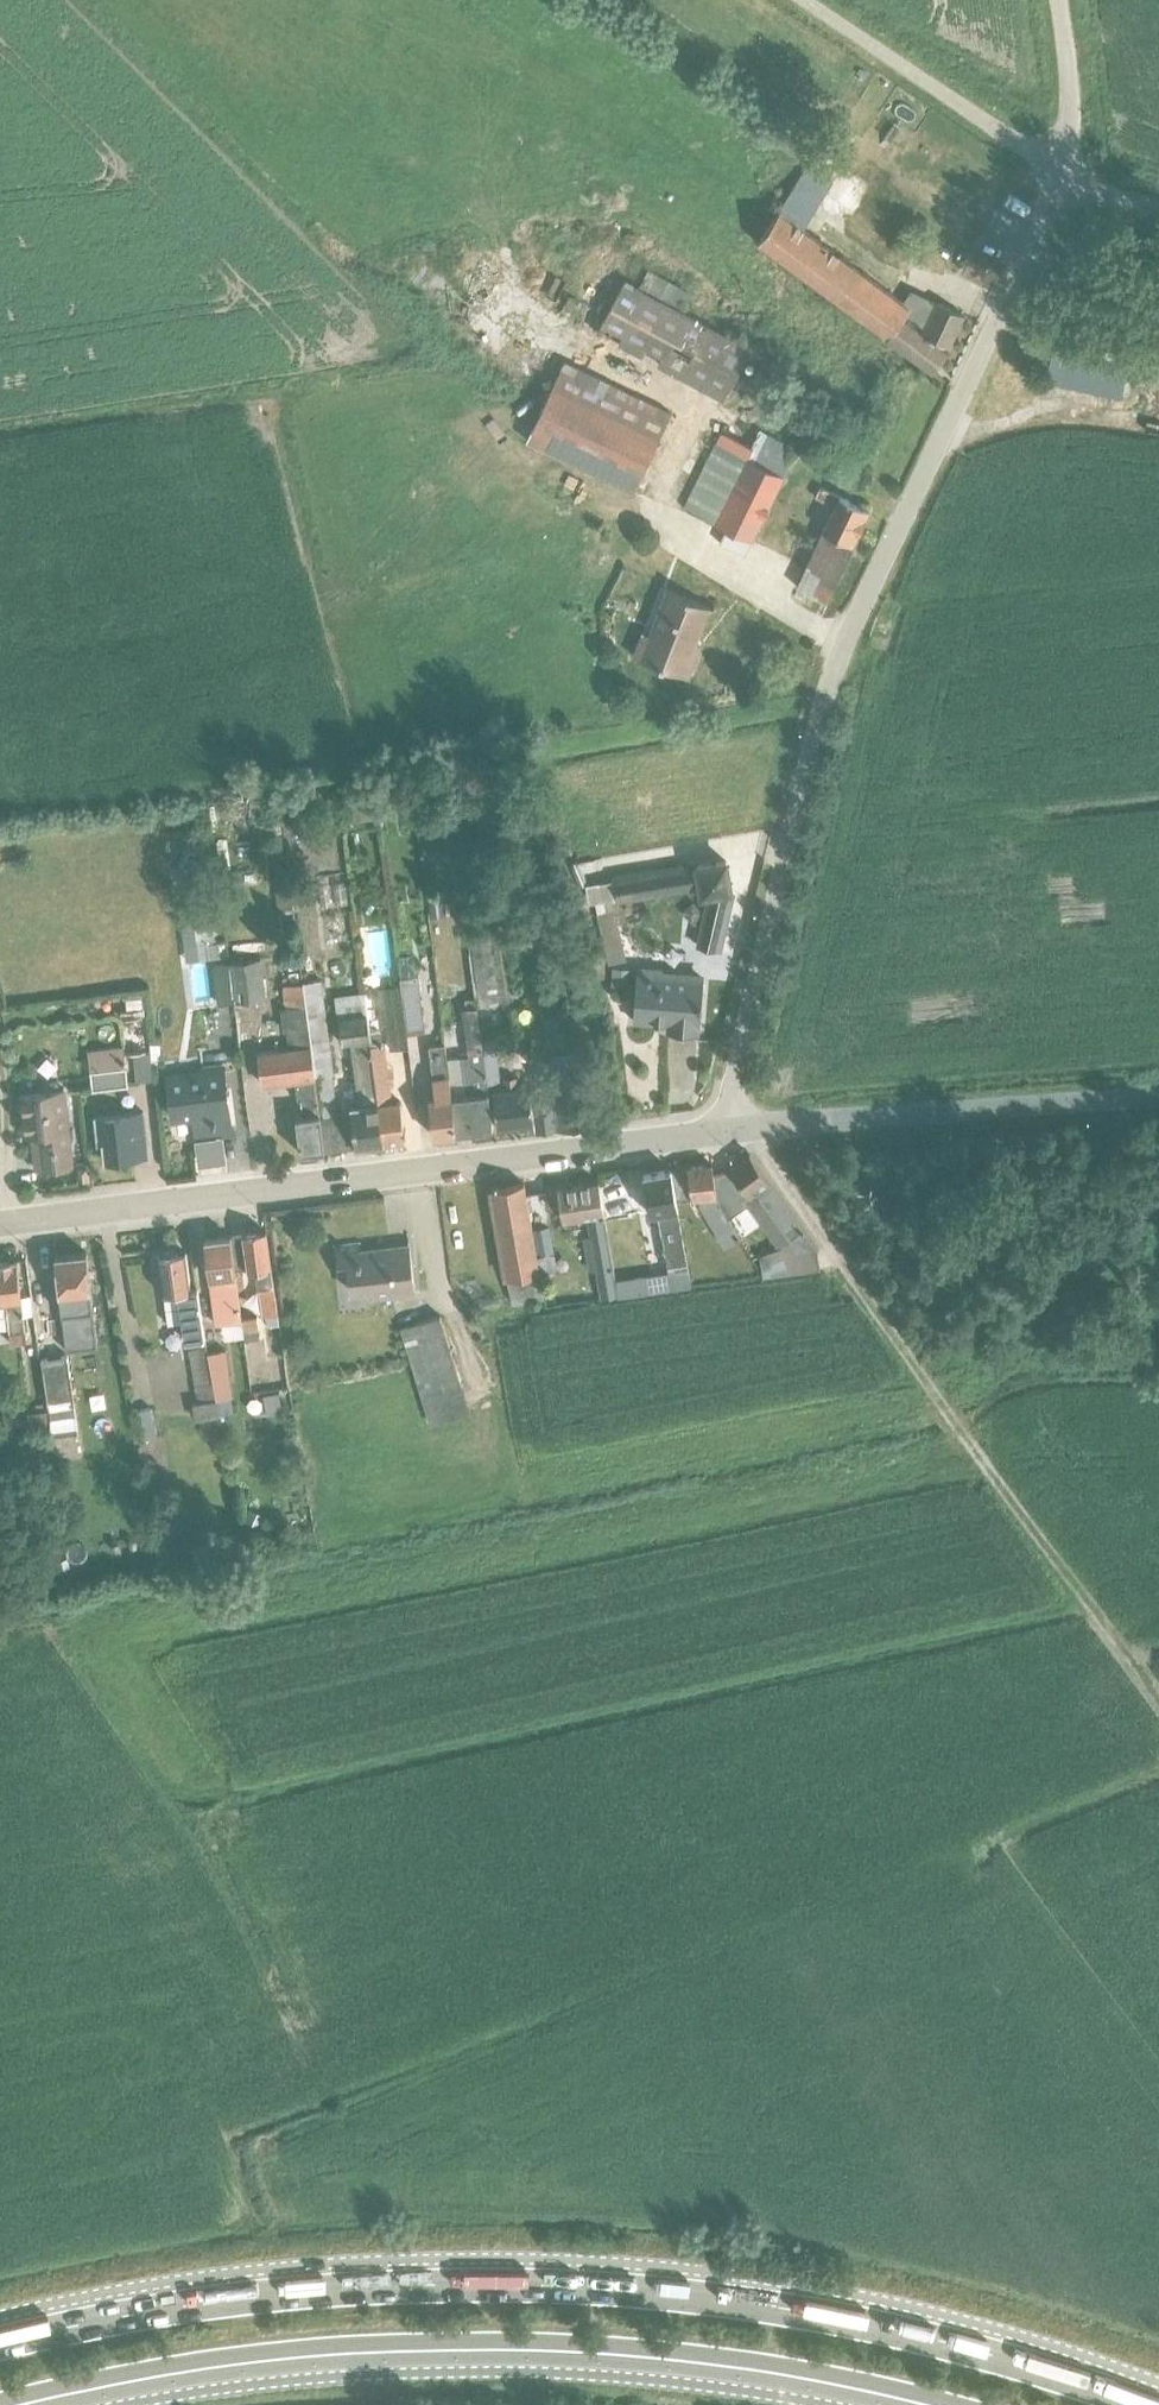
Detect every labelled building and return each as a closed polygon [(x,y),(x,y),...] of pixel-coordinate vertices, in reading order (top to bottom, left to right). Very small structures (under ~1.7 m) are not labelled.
[(913,303),(905,297),(842,251),(840,253),(834,249),(835,245),(807,225),(829,189),(804,171),(779,209),(780,210),(759,241),(931,370),(949,347),(965,314),(920,293),(913,303)] [(626,278),(598,331),(724,399),(752,347),(681,308),(691,291),(649,269),(639,285),(626,278)] [(913,303),(920,293),(912,288),(905,297),(913,303)] [(1052,346),(1046,378),(1122,394),(1131,351),(1102,345),(1100,356),(1052,346)] [(566,359),(527,439),(614,481),(634,491),(673,410),(566,359)] [(722,431),(684,507),(753,541),(786,474),(784,473),(798,446),(762,430),(754,446),(722,431)] [(835,504),(797,585),(828,600),(871,509),(821,485),(816,495),(835,504)] [(634,586),(627,603),(644,609),(650,592),(634,586)] [(643,630),(633,653),(689,675),(699,652),(693,649),(697,639),(710,604),(667,587),(649,632),(643,630)] [(450,778),(436,779),(440,813),(454,811),(450,778)] [(287,851),(288,860),(300,858),(297,831),(295,831),(293,807),(282,808),(285,834),(287,851)] [(288,860),(287,851),(274,853),(279,890),(277,890),(280,915),(278,915),(279,925),(296,922),(288,860)] [(615,877),(587,883),(589,895),(596,901),(610,962),(628,958),(616,908),(619,907),(618,899),(699,886),(701,896),(709,895),(697,944),(723,949),(732,889),(727,859),(615,877)] [(345,880),(335,881),(338,902),(348,901),(345,880)] [(332,882),(320,883),(322,904),(334,903),(332,882)] [(444,894),(429,895),(432,915),(448,914),(444,894)] [(694,899),(682,910),(693,921),(704,911),(694,899)] [(189,911),(180,912),(186,959),(221,954),(216,914),(190,917),(189,911)] [(477,996),(482,1031),(495,1028),(503,1026),(501,1007),(509,1006),(498,924),(490,925),(490,921),(480,922),(479,911),(468,912),(477,996)] [(231,960),(236,1000),(268,996),(263,956),(231,960)] [(236,1000),(231,960),(213,963),(218,1003),(236,1000)] [(638,963),(634,1019),(669,1021),(669,1030),(699,1032),(703,970),(662,968),(662,965),(638,963)] [(613,965),(611,983),(632,986),(634,966),(613,965)] [(402,982),(409,1031),(426,1029),(419,972),(401,974),(402,982)] [(304,979),(325,1148),(385,1141),(372,1042),(365,989),(336,993),(338,1014),(340,1014),(344,1041),(352,1041),(359,1100),(351,1102),(354,1118),(342,1119),(341,1112),(340,1112),(334,1071),(335,1071),(323,977),(304,979)] [(325,1148),(304,979),(283,982),(285,1005),(282,1006),(284,1029),(288,1028),(290,1045),(259,1049),(264,1083),(296,1079),(298,1097),(301,1096),(303,1113),(297,1115),(301,1151),(325,1148)] [(409,1031),(402,982),(379,985),(384,1023),(388,1022),(391,1046),(410,1044),(409,1031)] [(145,990),(127,992),(130,1027),(149,1025),(145,990)] [(449,1056),(458,1131),(494,1126),(488,1080),(482,1031),(477,996),(466,997),(467,1005),(463,1005),(470,1053),(449,1056)] [(507,1085),(494,1087),(499,1126),(534,1121),(535,1129),(560,1126),(592,1122),(581,1025),(543,1028),(552,1095),(532,1097),(529,1083),(518,1084),(516,1074),(506,1075),(507,1085)] [(153,1061),(151,1039),(149,1027),(132,1028),(137,1079),(155,1076),(153,1061)] [(482,1031),(488,1080),(501,1079),(495,1028),(482,1031)] [(151,1039),(153,1061),(164,1060),(162,1038),(151,1039)] [(372,1042),(385,1141),(406,1139),(400,1098),(394,1098),(391,1075),(395,1074),(393,1063),(389,1064),(385,1040),(372,1042)] [(458,1131),(449,1056),(447,1041),(429,1043),(435,1094),(429,1094),(435,1135),(458,1133),(458,1131)] [(125,1042),(88,1046),(93,1087),(130,1083),(125,1042)] [(197,1137),(224,1134),(235,1133),(225,1060),(202,1063),(203,1068),(167,1072),(173,1118),(194,1116),(197,1137)] [(36,1088),(19,1090),(24,1133),(34,1132),(38,1166),(73,1162),(65,1085),(64,1085),(58,1076),(42,1078),(36,1088)] [(147,1107),(95,1113),(98,1143),(103,1142),(105,1160),(152,1155),(147,1107)] [(224,1134),(197,1137),(196,1137),(199,1164),(227,1161),(224,1134)] [(717,1193),(730,1215),(748,1202),(780,1245),(786,1241),(789,1246),(790,1254),(755,1259),(764,1274),(821,1265),(819,1247),(750,1151),(730,1166),(731,1167),(715,1173),(717,1193)] [(672,1168),(677,1198),(703,1196),(703,1198),(700,1200),(725,1243),(741,1235),(730,1215),(717,1193),(715,1173),(713,1162),(689,1165),(672,1168)] [(616,1276),(620,1295),(692,1284),(677,1198),(672,1168),(645,1172),(652,1211),(660,1210),(669,1268),(616,1276)] [(620,1295),(616,1276),(598,1178),(545,1187),(549,1207),(562,1205),(565,1218),(588,1215),(591,1233),(584,1234),(589,1268),(597,1266),(602,1296),(620,1295)] [(525,1181),(493,1186),(513,1302),(545,1296),(525,1181)] [(549,1224),(536,1225),(540,1252),(554,1250),(549,1224)] [(232,1235),(237,1267),(248,1266),(249,1268),(258,1267),(264,1314),(267,1313),(269,1322),(281,1321),(268,1228),(243,1232),(243,1234),(232,1235)] [(237,1267),(232,1235),(232,1233),(206,1236),(217,1322),(244,1318),(243,1315),(237,1267)] [(360,1238),(336,1242),(340,1273),(350,1271),(352,1290),(373,1287),(373,1297),(418,1291),(411,1240),(361,1246),(360,1238)] [(187,1249),(158,1253),(168,1321),(184,1319),(186,1338),(206,1336),(199,1286),(192,1287),(187,1249)] [(87,1250),(56,1253),(60,1294),(64,1294),(70,1346),(98,1343),(87,1250)] [(0,1258),(0,1327),(11,1326),(12,1341),(28,1339),(25,1314),(34,1312),(32,1293),(23,1295),(18,1256),(0,1258)] [(442,1312),(401,1325),(431,1421),(472,1409),(442,1312)] [(243,1315),(244,1318),(246,1339),(261,1336),(258,1314),(243,1315)] [(221,1412),(211,1350),(209,1343),(190,1347),(198,1400),(194,1401),(197,1418),(201,1417),(204,1432),(224,1426),(221,1412)] [(211,1350),(221,1412),(234,1410),(232,1395),(234,1394),(227,1348),(211,1350)] [(68,1352),(42,1356),(50,1405),(75,1401),(68,1352)] [(280,1389),(264,1392),(267,1412),(283,1410),(280,1389)] [(152,1405),(139,1408),(146,1438),(159,1435),(152,1405)] [(31,1418),(13,1419),(13,1430),(51,1426),(49,1408),(30,1410),(31,1418)]
